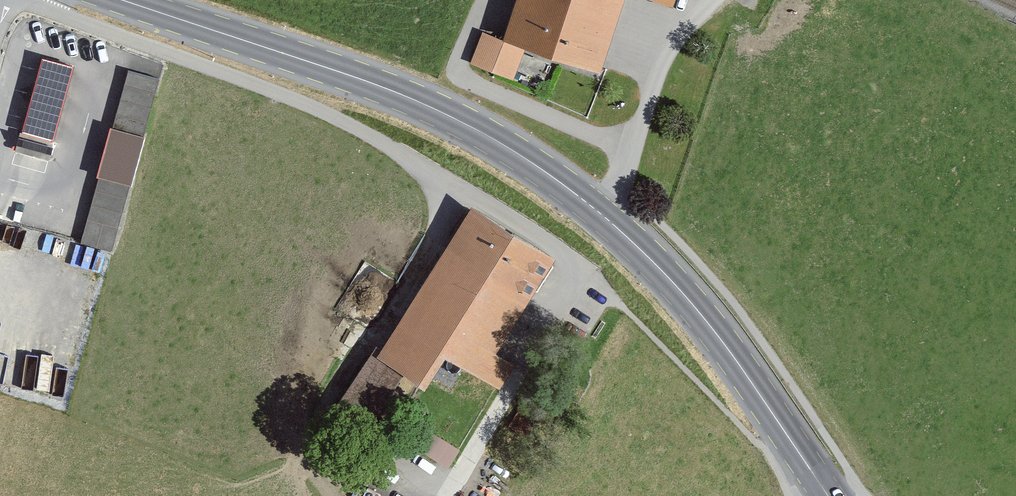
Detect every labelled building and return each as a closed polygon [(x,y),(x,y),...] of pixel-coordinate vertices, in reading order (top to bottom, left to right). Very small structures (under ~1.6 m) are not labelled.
[(506,31),(590,57),(608,0),(516,0),(506,31)] [(526,48),(485,32),(473,63),(514,79),(526,48)] [(53,137),(73,64),(41,55),(21,128),(53,137)] [(160,76),(127,68),(100,173),(131,182),(160,76)] [(53,137),(21,128),(16,149),(48,157),(53,137)] [(131,182),(100,173),(80,243),(111,252),(131,182)] [(465,212),(373,361),(417,388),(439,353),(492,386),(506,363),(487,351),(543,261),(465,212)]
